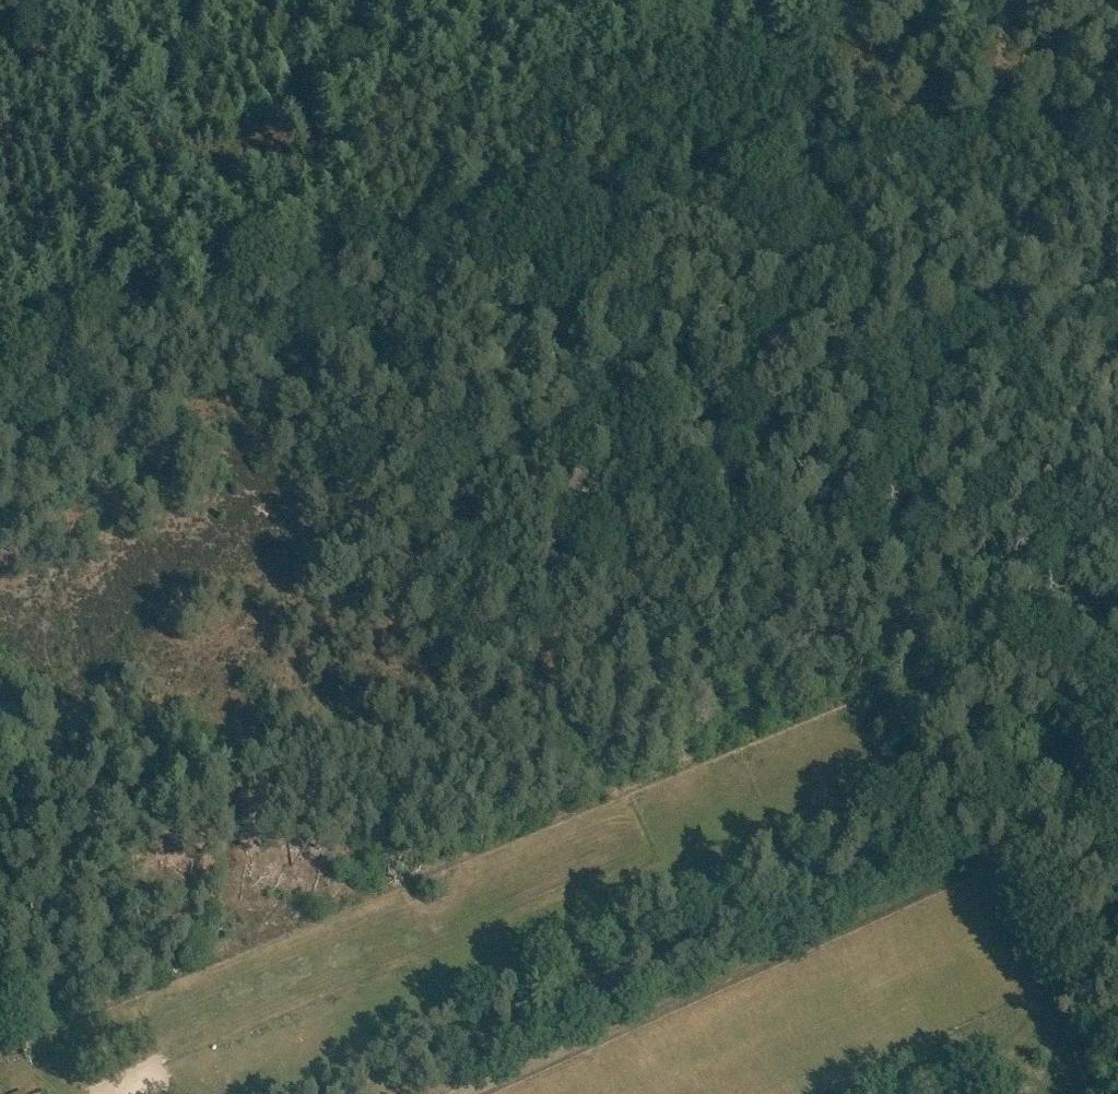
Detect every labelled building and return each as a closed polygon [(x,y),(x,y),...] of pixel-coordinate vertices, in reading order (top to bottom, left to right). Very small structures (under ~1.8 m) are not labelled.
[(65,1084),(41,1093),(69,1093),(65,1084)]
